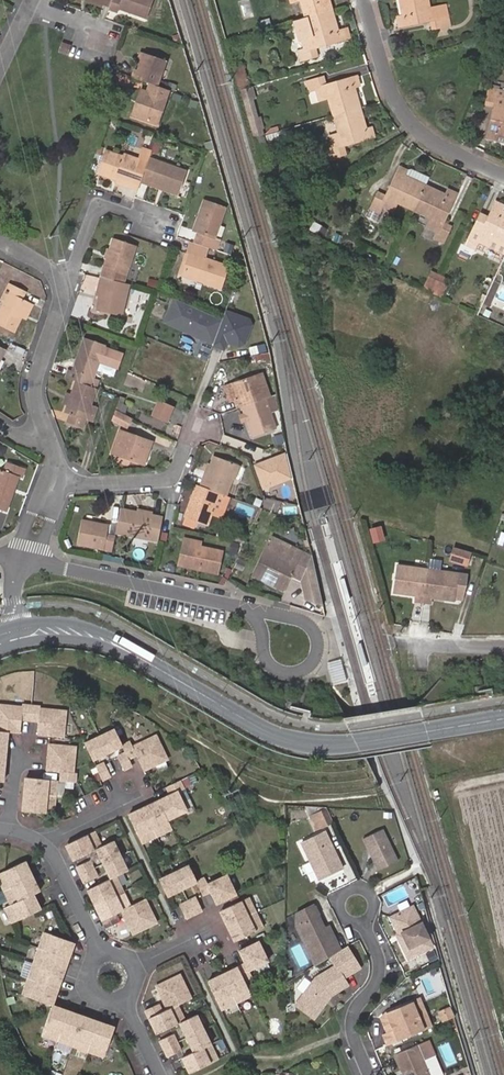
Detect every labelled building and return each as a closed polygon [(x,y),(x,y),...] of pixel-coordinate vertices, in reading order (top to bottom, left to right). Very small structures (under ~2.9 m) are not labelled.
[(105,9),(114,12),(116,9),(143,20),(151,0),(109,0),(107,5),(105,9)] [(331,10),(329,0),(299,0),(304,18),(331,10)] [(402,14),(397,16),(399,26),(430,20),(432,28),(450,25),(446,3),(430,6),(429,0),(399,0),(402,14)] [(304,18),(293,21),(295,30),(298,29),(303,49),(298,50),(300,59),(317,55),(315,47),(345,38),(343,28),(337,30),(331,10),(304,18)] [(69,47),(60,43),(57,52),(65,55),(69,47)] [(137,75),(134,83),(150,89),(158,93),(169,66),(147,57),(142,69),(140,75),(137,75)] [(233,77),(238,88),(249,83),(243,72),(233,77)] [(327,98),(333,115),(360,107),(354,86),(359,85),(356,76),(326,85),(323,76),(307,81),(310,91),(315,89),(319,100),(327,98)] [(252,97),(249,86),(239,89),(242,100),(252,97)] [(489,87),(485,105),(493,107),(487,138),(498,140),(498,136),(503,137),(503,91),(489,87)] [(156,131),(169,97),(158,93),(150,89),(147,97),(136,123),(156,131)] [(136,123),(147,97),(141,95),(131,121),(136,123)] [(263,136),(252,97),(242,100),(253,139),(263,136)] [(360,107),(333,115),(338,133),(329,135),(332,146),(326,148),(329,158),(346,153),(343,145),(374,136),(371,126),(365,127),(360,107)] [(150,153),(158,153),(160,139),(152,138),(150,153)] [(128,193),(137,196),(140,187),(145,175),(149,163),(151,157),(143,154),(139,165),(123,159),(122,161),(106,155),(98,177),(118,185),(129,189),(128,193)] [(153,177),(158,166),(149,163),(145,175),(153,177)] [(145,175),(140,187),(149,190),(150,187),(159,190),(178,198),(186,176),(158,166),(153,177),(145,175)] [(397,203),(413,210),(425,184),(406,175),(408,170),(399,166),(386,195),(378,192),(371,207),(380,212),(382,206),(393,211),(397,203)] [(425,184),(413,210),(430,219),(427,226),(437,231),(435,237),(443,241),(451,225),(443,222),(456,193),(447,189),(445,194),(425,184)] [(178,198),(159,190),(157,194),(177,201),(178,198)] [(503,243),(503,211),(502,210),(503,206),(503,205),(496,201),(482,230),(474,227),(466,243),(475,247),(478,241),(489,245),(493,238),(503,243)] [(209,250),(216,253),(220,240),(214,238),(225,209),(205,202),(195,231),(200,233),(195,245),(209,250)] [(408,219),(413,210),(397,203),(393,211),(392,212),(408,219)] [(313,222),(309,230),(322,237),(326,229),(313,222)] [(122,288),(136,249),(114,241),(109,254),(112,255),(110,261),(107,261),(100,280),(122,288)] [(195,245),(191,243),(187,254),(190,256),(182,276),(219,291),(227,270),(204,261),(209,250),(195,245)] [(182,276),(190,256),(187,254),(179,275),(182,276)] [(423,288),(433,292),(441,275),(431,271),(423,288)] [(441,275),(433,292),(441,296),(449,279),(441,275)] [(157,289),(158,281),(149,278),(147,287),(157,289)] [(28,301),(23,298),(27,289),(6,280),(2,289),(7,291),(3,298),(0,305),(0,322),(14,329),(21,315),(28,301)] [(116,321),(127,290),(125,289),(122,288),(100,280),(94,298),(97,299),(92,312),(116,321)] [(33,304),(28,301),(21,315),(26,318),(33,304)] [(243,328),(174,303),(166,324),(214,341),(210,353),(218,356),(221,349),(234,354),(239,351),(245,333),(243,328)] [(104,346),(84,339),(73,369),(69,368),(66,376),(77,380),(90,385),(92,379),(95,370),(98,363),(116,369),(121,355),(103,348),(104,346)] [(116,369),(98,363),(95,370),(113,377),(116,369)] [(264,402),(270,400),(263,376),(233,384),(237,399),(234,400),(236,409),(241,408),(264,402)] [(83,428),(98,388),(96,387),(95,387),(90,385),(77,380),(66,412),(71,414),(68,422),(83,428)] [(230,401),(234,400),(237,399),(233,384),(226,386),(230,401)] [(125,414),(128,406),(124,404),(125,398),(120,396),(115,409),(125,414)] [(174,408),(159,401),(152,416),(168,423),(174,408)] [(264,402),(241,408),(243,416),(245,422),(250,439),(273,433),(264,402)] [(132,418),(115,409),(112,419),(129,429),(132,418)] [(146,450),(150,451),(153,442),(119,430),(112,453),(141,463),(146,450)] [(242,462),(245,454),(226,447),(223,455),(242,462)] [(145,465),(150,451),(146,450),(141,463),(145,465)] [(220,493),(225,495),(232,475),(236,464),(215,456),(212,465),(206,479),(203,478),(200,486),(220,493)] [(11,498),(13,492),(10,490),(12,485),(15,486),(19,474),(21,475),(24,465),(8,459),(4,469),(0,468),(0,493),(11,498)] [(209,463),(203,478),(206,479),(212,465),(209,463)] [(236,464),(232,475),(241,479),(245,468),(236,464)] [(200,486),(198,485),(186,517),(187,518),(199,522),(209,525),(220,493),(200,486)] [(0,493),(0,508),(7,511),(11,498),(0,493)] [(162,519),(119,511),(115,534),(158,543),(162,519)] [(197,528),(199,522),(187,518),(185,524),(197,528)] [(104,549),(111,551),(114,538),(106,536),(108,526),(82,521),(77,544),(104,549)] [(231,539),(233,529),(220,526),(218,536),(231,539)] [(368,529),(372,544),(383,541),(379,526),(368,529)] [(311,555),(271,537),(252,574),(283,590),(291,574),(300,578),(304,600),(322,604),(311,555)] [(196,551),(197,548),(198,544),(182,541),(177,565),(182,566),(186,549),(196,551)] [(460,560),(463,547),(448,542),(444,555),(460,560)] [(182,566),(214,573),(219,552),(197,548),(196,551),(186,549),(182,566)] [(419,597),(423,564),(395,560),(391,589),(413,592),(412,596),(419,597)] [(453,568),(423,564),(419,597),(426,598),(427,593),(449,596),(453,568)] [(457,597),(461,580),(463,569),(453,568),(449,596),(457,597)] [(327,662),(332,685),(347,681),(341,658),(327,662)] [(9,736),(21,737),(22,723),(40,725),(39,738),(51,739),(65,740),(67,714),(41,712),(42,709),(33,709),(24,708),(23,710),(0,708),(0,735),(9,736)] [(116,732),(94,743),(103,759),(124,748),(116,732)] [(4,785),(9,736),(0,735),(0,785),(4,785)] [(118,757),(126,772),(134,768),(131,761),(138,757),(142,765),(146,773),(169,761),(157,737),(134,749),(131,744),(124,748),(127,753),(118,757)] [(72,750),(51,748),(48,774),(63,775),(62,784),(73,786),(74,777),(69,776),(72,750)] [(106,765),(98,769),(104,783),(113,779),(106,765)] [(47,783),(27,781),(24,814),(55,817),(58,784),(47,783)] [(161,802),(131,817),(144,844),(159,837),(174,830),(169,821),(188,812),(179,793),(186,790),(182,782),(169,788),(173,796),(161,802)] [(334,821),(327,807),(314,813),(321,827),(334,821)] [(398,862),(382,830),(363,839),(379,871),(398,862)] [(96,833),(68,847),(75,862),(93,854),(107,883),(89,891),(108,930),(121,923),(117,916),(123,913),(135,937),(159,925),(147,901),(133,908),(118,878),(129,872),(115,843),(104,848),(96,833)] [(344,870),(327,833),(308,842),(317,861),(322,858),(330,876),(344,870)] [(330,876),(322,858),(317,861),(325,878),(330,876)] [(33,876),(25,860),(6,869),(0,872),(0,880),(4,889),(33,876)] [(92,862),(78,868),(86,885),(100,878),(92,862)] [(176,873),(162,880),(169,897),(200,882),(192,866),(176,873)] [(40,892),(33,876),(4,889),(11,905),(36,894),(40,892)] [(207,879),(200,882),(205,894),(213,891),(220,904),(238,896),(229,876),(210,885),(207,879)] [(42,908),(36,894),(11,905),(6,908),(13,922),(42,908)] [(199,898),(182,905),(188,919),(205,911),(199,898)] [(251,898),(223,912),(237,941),(247,936),(265,928),(259,914),(251,898)] [(296,927),(316,967),(330,958),(341,952),(331,933),(326,936),(324,931),(312,906),(296,914),(301,924),(296,927)] [(412,908),(393,917),(403,937),(398,940),(408,960),(432,948),(412,908)] [(403,937),(393,917),(391,918),(399,936),(397,937),(398,940),(403,937)] [(72,942),(46,933),(41,946),(35,962),(29,977),(23,994),(53,1005),(76,944),(72,942)] [(225,974),(210,982),(223,1008),(238,1001),(251,994),(244,980),(251,976),(248,971),(267,961),(258,943),(252,946),(242,952),(239,953),(245,964),(238,967),(225,974)] [(359,969),(347,948),(341,952),(330,958),(336,967),(343,979),(359,969)] [(314,1019),(331,996),(347,987),(336,967),(315,979),(296,1006),(314,1019)] [(156,984),(167,1007),(177,1003),(192,996),(180,972),(156,984)] [(177,1003),(167,1007),(161,1010),(156,1001),(144,1006),(157,1031),(178,1020),(184,1017),(177,1003)] [(431,1028),(418,1001),(410,1005),(423,1032),(431,1028)] [(53,1005),(42,1035),(73,1046),(105,1057),(114,1031),(115,1027),(53,1005)] [(383,1038),(388,1049),(423,1032),(410,1005),(385,1016),(393,1033),(387,1036),(383,1038)] [(454,1017),(450,1006),(437,1012),(442,1023),(454,1017)] [(184,1017),(178,1020),(185,1036),(202,1028),(194,1012),(184,1017)] [(393,1033),(385,1016),(381,1022),(387,1036),(393,1033)] [(461,1027),(458,1019),(450,1023),(453,1030),(461,1027)] [(185,1036),(193,1051),(210,1042),(202,1028),(185,1036)] [(173,1030),(160,1037),(168,1052),(181,1045),(173,1030)] [(190,1069),(216,1055),(210,1042),(193,1051),(183,1055),(190,1069)] [(427,1044),(415,1049),(422,1062),(433,1056),(427,1044)] [(394,1059),(401,1074),(428,1074),(422,1062),(415,1049),(394,1059)]
